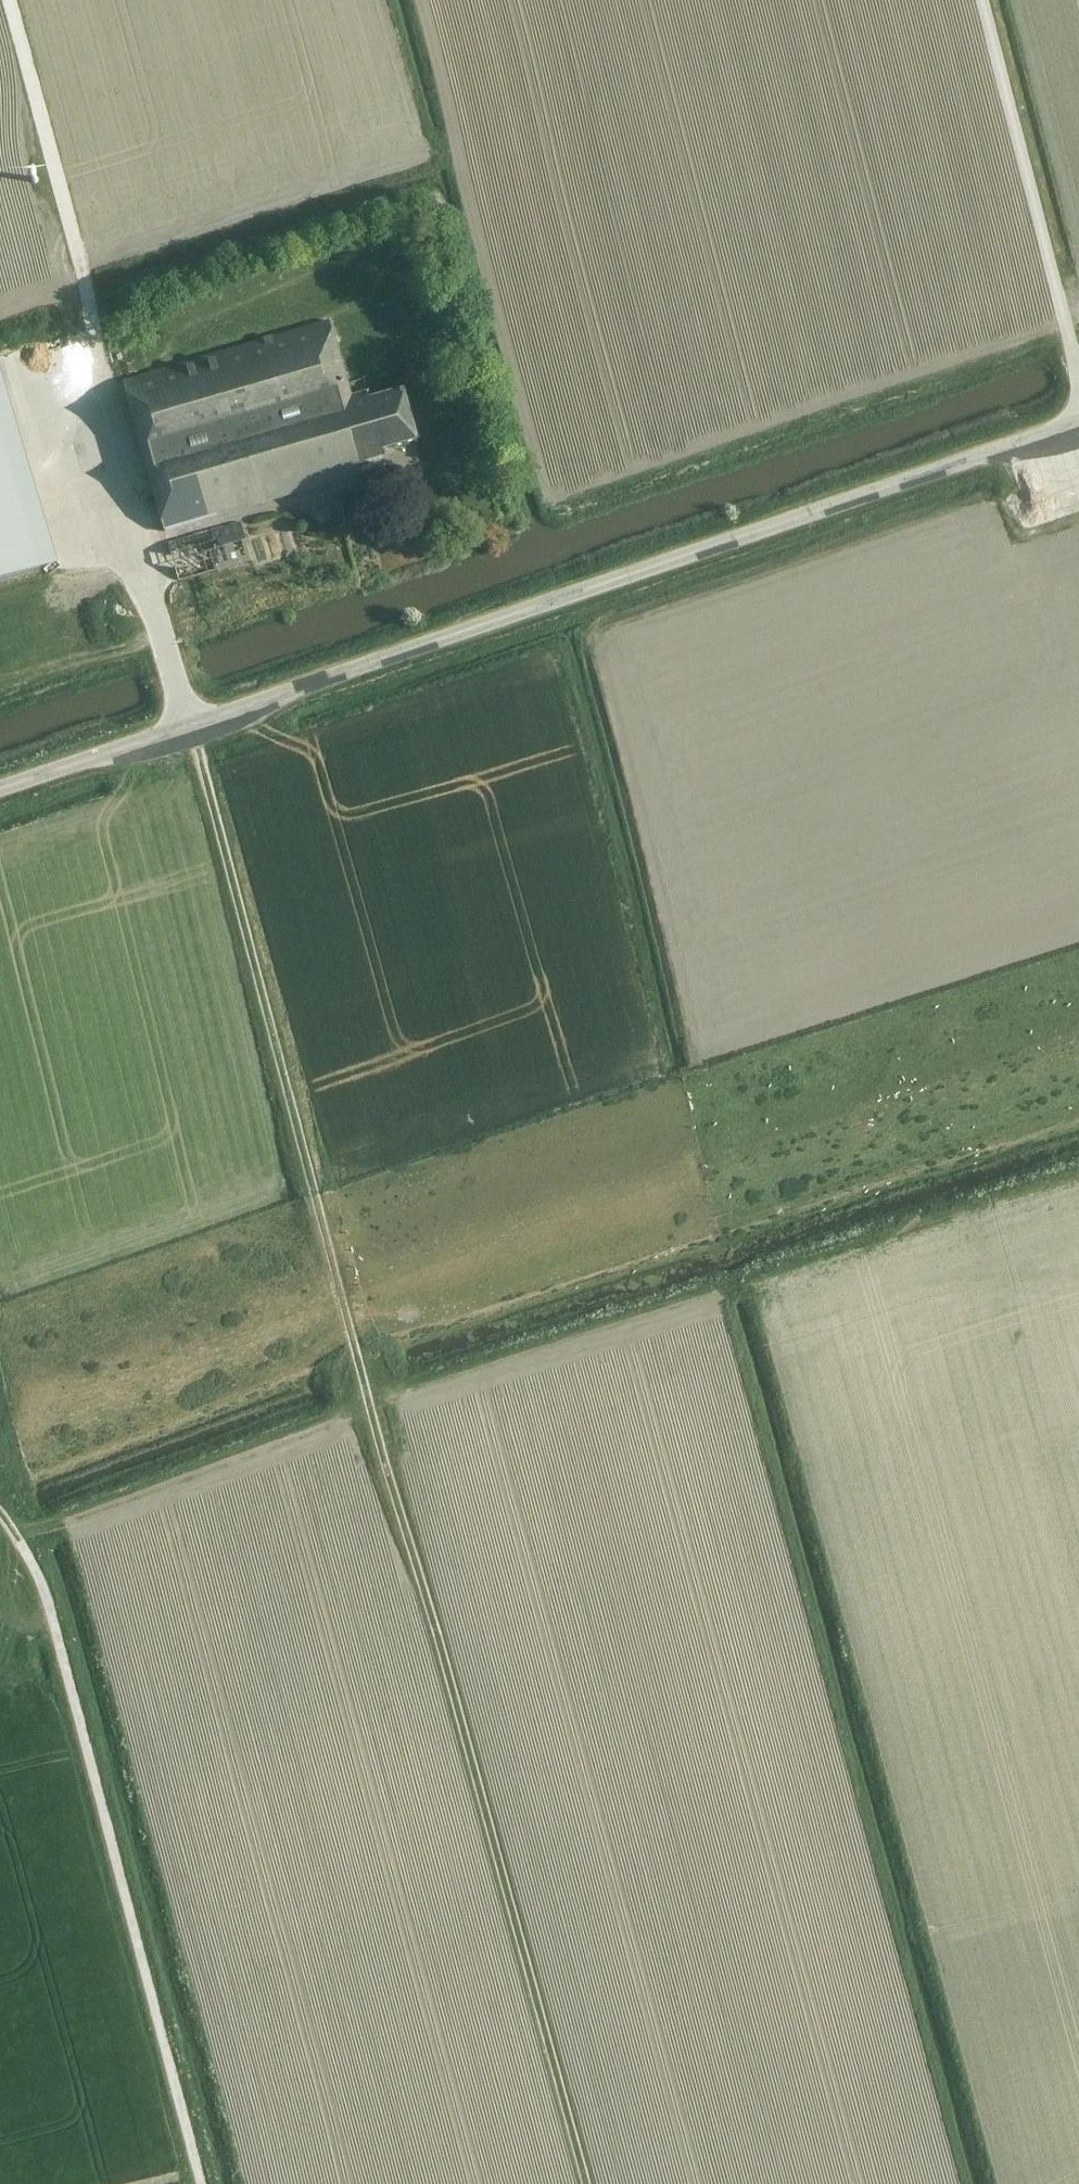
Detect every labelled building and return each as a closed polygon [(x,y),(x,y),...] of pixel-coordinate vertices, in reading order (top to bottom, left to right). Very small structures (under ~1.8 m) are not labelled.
[(352,397),(330,320),(123,381),(167,531),(363,472),(361,463),(388,455),(386,448),(420,438),(404,388),(370,398),(368,392),(352,397)] [(0,436),(0,580),(40,568),(0,436)] [(171,552),(180,567),(198,557),(204,568),(229,554),(234,562),(243,557),(240,552),(249,547),(233,518),(171,552)]
